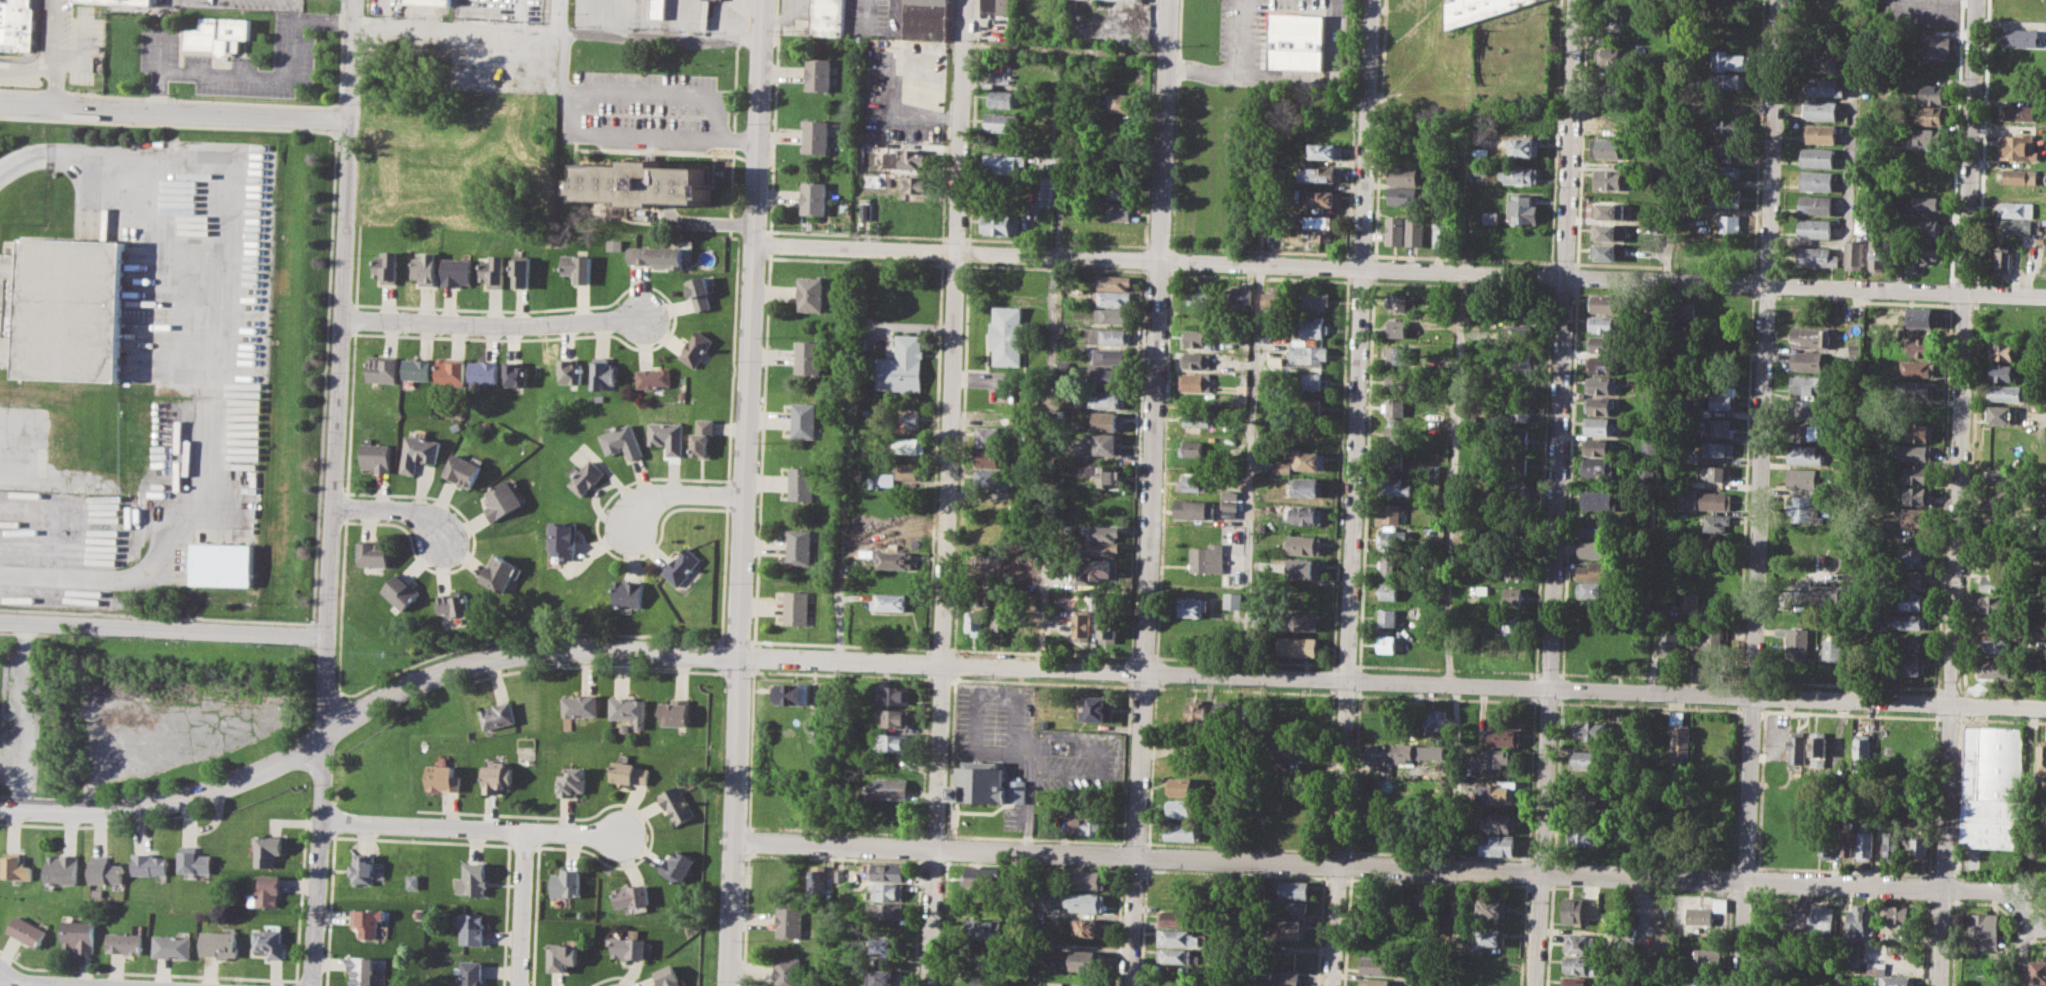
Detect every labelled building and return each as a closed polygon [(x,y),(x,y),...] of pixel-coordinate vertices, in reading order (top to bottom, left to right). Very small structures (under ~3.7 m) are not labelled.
[(31,0),(0,0),(0,54),(17,54),(29,50),(31,0)] [(649,18),(649,0),(668,0),(667,19),(649,18)] [(700,31),(701,0),(713,0),(712,31),(700,31)] [(811,35),(812,0),(844,0),(843,36),(811,35)] [(904,38),(905,0),(948,0),(946,40),(904,38)] [(980,13),(980,0),(1011,0),(1011,14),(980,13)] [(1114,16),(1114,0),(1144,0),(1143,17),(1114,16)] [(1439,0),(1447,26),(1544,0),(1441,0),(1439,0)] [(1269,13),(1325,15),(1323,70),(1267,68),(1269,13)] [(184,49),(216,51),(223,57),(230,51),(240,52),(240,40),(251,40),(252,18),(202,17),(202,28),(185,28),(184,49)] [(2004,28),(2038,30),(2038,37),(2042,37),(2042,46),(2003,44),(2004,28)] [(1921,33),(1946,34),(1946,37),(1952,38),(1951,52),(1946,52),(1945,56),(1920,54),(1921,33)] [(1598,52),(1603,52),(1603,46),(1617,47),(1616,52),(1624,52),(1624,71),(1598,69),(1598,52)] [(1709,49),(1727,50),(1727,54),(1749,55),(1748,70),(1709,69),(1709,49)] [(1809,53),(1838,54),(1837,72),(1808,71),(1809,53)] [(807,57),(833,58),(831,93),(805,92),(807,57)] [(1715,73),(1745,74),(1744,89),(1714,87),(1715,73)] [(1805,76),(1837,77),(1836,88),(1845,88),(1845,97),(1805,96),(1805,76)] [(1922,85),(1949,86),(1948,103),(1922,102),(1922,85)] [(989,90),(1016,91),(1015,109),(988,108),(989,90)] [(1107,93),(1139,95),(1139,113),(1106,111),(1107,93)] [(1804,101),(1839,102),(1839,111),(1836,111),(1836,121),(1803,120),(1804,101)] [(2003,104),(2034,106),(2034,111),(2038,111),(2038,120),(2002,118),(2003,104)] [(1921,106),(1947,107),(1946,126),(1920,125),(1921,106)] [(986,112),(1022,114),(1021,134),(985,132),(986,112)] [(804,119),(830,120),(828,153),(802,152),(804,119)] [(1803,124),(1837,125),(1836,144),(1802,143),(1803,124)] [(1921,127),(1946,129),(1945,147),(1915,146),(1915,131),(1921,132),(1921,127)] [(2000,136),(2020,137),(2020,132),(2035,133),(2034,140),(2040,140),(2038,161),(1998,159),(2000,136)] [(1508,138),(1540,139),(1539,156),(1507,155),(1508,138)] [(1596,138),(1625,139),(1624,157),(1595,156),(1596,138)] [(1712,142),(1739,143),(1738,156),(1711,155),(1712,142)] [(1310,144),(1342,144),(1341,159),(1309,158),(1310,144)] [(1473,147),(1488,148),(1488,159),(1472,158),(1473,147)] [(884,151),(901,152),(902,148),(918,149),(918,153),(932,154),(931,175),(883,173),(884,151)] [(1801,148),(1834,150),(1833,168),(1800,166),(1801,148)] [(985,153),(1027,155),(1026,167),(1016,167),(1016,176),(984,174),(985,153)] [(581,163),(627,165),(627,160),(658,161),(658,168),(705,170),(704,203),(659,201),(658,210),(625,208),(625,202),(579,200),(581,163)] [(1472,163),(1488,163),(1488,175),(1472,175),(1472,163)] [(1711,164),(1741,166),(1741,180),(1711,178),(1711,164)] [(1506,165),(1539,167),(1538,184),(1504,183),(1504,179),(1499,179),(1499,171),(1505,171),(1506,165)] [(1301,167),(1339,168),(1339,182),(1301,181),(1301,167)] [(1390,167),(1418,168),(1417,184),(1389,183),(1390,167)] [(1598,167),(1627,169),(1627,183),(1623,183),(1622,189),(1593,188),(1594,172),(1598,172),(1598,167)] [(2004,168),(2034,170),(2033,184),(2003,183),(2004,168)] [(1801,170),(1834,171),(1833,191),(1800,190),(1801,170)] [(902,179),(910,179),(910,176),(925,177),(925,180),(937,180),(937,194),(901,191),(902,179)] [(803,181),(827,182),(825,215),(801,214),(803,181)] [(1108,181),(1132,182),(1131,201),(1108,200),(1108,181)] [(1053,206),(1052,182),(1041,182),(1041,206),(1053,206)] [(1999,185),(2031,186),(2031,201),(2003,200),(2003,194),(1999,194),(1999,185)] [(1388,187),(1417,188),(1417,204),(1388,203),(1388,187)] [(1711,188),(1741,189),(1740,207),(1710,206),(1711,188)] [(1309,191),(1339,192),(1338,206),(1309,205),(1309,191)] [(1512,193),(1534,194),(1533,202),(1538,202),(1537,222),(1523,222),(1523,226),(1512,225),(1512,215),(1508,215),(1508,199),(1512,200),(1512,193)] [(1800,195),(1832,196),(1831,215),(1799,214),(1800,195)] [(1912,196),(1943,198),(1943,210),(1912,208),(1912,196)] [(859,197),(873,198),(872,220),(858,219),(859,197)] [(1594,202),(1618,203),(1618,219),(1593,218),(1594,202)] [(1998,202),(2033,203),(2032,217),(1997,216),(1998,202)] [(897,203),(931,205),(930,226),(896,225),(897,203)] [(1107,203),(1131,204),(1130,222),(1106,221),(1107,203)] [(1483,211),(1499,211),(1499,225),(1483,225),(1483,211)] [(981,213),(1019,214),(1018,235),(981,233),(981,213)] [(1408,217),(1407,245),(1424,246),(1425,214),(1411,213),(1411,217),(1408,217)] [(1719,213),(1740,214),(1739,228),(1719,228),(1719,213)] [(1306,215),(1334,216),(1334,230),(1306,229),(1306,215)] [(1387,216),(1405,217),(1404,245),(1386,245),(1387,216)] [(1434,246),(1435,218),(1451,219),(1450,246),(1434,246)] [(1798,218),(1831,220),(1830,239),(1797,237),(1798,218)] [(1918,218),(1940,219),(1939,222),(1944,223),(1943,236),(1917,235),(1918,218)] [(1998,219),(2032,220),(2031,234),(1998,233),(1998,219)] [(1593,223),(1618,224),(1617,241),(1592,240),(1593,223)] [(1305,232),(1333,233),(1332,247),(1305,246),(1305,232)] [(606,235),(621,235),(621,250),(606,250),(606,235)] [(16,365),(15,378),(119,382),(124,241),(72,239),(17,237),(16,251),(0,250),(0,364),(16,365)] [(1870,239),(1885,239),(1884,270),(1869,270),(1870,239)] [(1846,240),(1864,241),(1863,269),(1844,268),(1846,240)] [(1910,240),(1941,242),(1940,259),(1931,259),(1930,263),(1908,262),(1910,240)] [(1591,243),(1617,244),(1616,261),(1590,260),(1591,243)] [(630,263),(631,245),(683,248),(682,269),(653,267),(653,264),(630,263)] [(1995,245),(2015,246),(2015,267),(1994,266),(1995,245)] [(1796,246),(1830,248),(1829,255),(1839,255),(1839,267),(1796,265),(1796,246)] [(373,255),(383,255),(383,250),(398,251),(397,283),(381,282),(381,275),(373,275),(373,255)] [(412,256),(423,257),(424,252),(437,253),(436,285),(419,284),(419,277),(411,277),(412,256)] [(481,279),(482,259),(490,259),(490,253),(505,254),(503,287),(488,286),(488,279),(481,279)] [(562,254),(592,256),(590,283),(574,282),(575,274),(561,273),(562,254)] [(443,257),(472,258),(471,283),(460,283),(460,288),(442,287),(443,257)] [(511,258),(529,258),(529,287),(514,286),(515,274),(511,274),(511,258)] [(687,280),(706,274),(712,292),(708,293),(712,306),(696,311),(687,280)] [(1099,275),(1132,276),(1132,285),(1128,284),(1127,289),(1099,288),(1099,275)] [(799,276),(823,277),(821,312),(797,311),(799,276)] [(1263,290),(1271,290),(1271,285),(1281,286),(1281,290),(1289,290),(1288,314),(1262,313),(1263,290)] [(1189,287),(1213,288),(1212,306),(1188,305),(1189,287)] [(1223,288),(1251,289),(1251,304),(1244,303),(1244,307),(1223,307),(1223,288)] [(1094,291),(1130,292),(1130,306),(1094,305),(1094,291)] [(1299,292),(1329,292),(1329,305),(1324,305),(1324,309),(1298,308),(1299,292)] [(1390,293),(1415,293),(1414,311),(1389,311),(1390,293)] [(1590,296),(1594,296),(1594,293),(1617,294),(1617,312),(1594,312),(1594,308),(1589,308),(1590,296)] [(1516,296),(1539,297),(1538,316),(1516,315),(1516,296)] [(1671,302),(1696,303),(1695,319),(1671,318),(1671,302)] [(995,306),(1022,307),(1021,322),(1025,322),(1024,350),(1021,350),(1020,366),(992,365),(993,348),(990,348),(991,321),(995,322),(995,306)] [(1095,307),(1128,309),(1128,325),(1095,324),(1095,307)] [(1432,307),(1448,308),(1448,320),(1432,320),(1432,307)] [(1907,307),(1938,309),(1937,327),(1907,326),(1907,307)] [(1589,316),(1593,317),(1594,314),(1616,315),(1615,333),(1593,332),(1593,329),(1588,329),(1589,316)] [(1300,319),(1315,319),(1315,315),(1323,315),(1323,324),(1329,324),(1329,333),(1323,333),(1322,337),(1300,336),(1300,319)] [(1390,320),(1414,321),(1413,339),(1389,338),(1390,320)] [(1793,327),(1831,328),(1830,348),(1792,346),(1793,327)] [(679,356),(698,328),(714,339),(696,367),(679,356)] [(1087,328),(1130,330),(1129,344),(1086,342),(1087,328)] [(1186,329),(1206,330),(1206,335),(1217,336),(1216,350),(1185,348),(1186,329)] [(896,333),(922,334),(920,391),(875,389),(876,356),(895,357),(896,333)] [(1588,338),(1592,338),(1592,335),(1618,336),(1618,354),(1592,353),(1592,349),(1588,349),(1588,338)] [(1911,338),(1936,340),(1935,356),(1910,355),(1911,338)] [(796,341),(822,342),(821,374),(794,373),(796,341)] [(1994,341),(2018,342),(2017,361),(1993,360),(1994,341)] [(1849,343),(1861,344),(1861,358),(1848,358),(1849,343)] [(1292,345),(1328,347),(1327,359),(1322,359),(1322,364),(1291,363),(1292,345)] [(1388,346),(1413,347),(1412,366),(1387,365),(1388,346)] [(1093,348),(1124,349),(1124,363),(1115,363),(1115,367),(1089,366),(1089,361),(1093,361),(1093,348)] [(1513,350),(1512,369),(1530,370),(1530,350),(1513,350)] [(1792,351),(1825,352),(1824,371),(1792,369),(1792,351)] [(1186,352),(1217,353),(1216,370),(1185,368),(1186,352)] [(1269,356),(1282,357),(1282,364),(1268,364),(1269,356)] [(1588,356),(1618,357),(1617,375),(1587,373),(1588,356)] [(367,357),(397,359),(396,382),(366,380),(367,357)] [(402,378),(404,358),(431,360),(430,380),(402,378)] [(435,383),(437,359),(465,361),(463,385),(435,383)] [(558,359),(573,359),(573,362),(582,362),(582,383),(561,383),(561,373),(558,373),(558,359)] [(1909,360),(1935,361),(1935,376),(1908,375),(1909,360)] [(469,381),(470,361),(498,362),(497,383),(469,381)] [(504,385),(505,376),(502,375),(503,361),(520,362),(520,366),(527,367),(526,387),(504,385)] [(593,361),(610,361),(610,364),(617,364),(617,384),(604,383),(603,388),(592,388),(593,361)] [(1991,363),(2017,365),(2016,381),(1990,379),(1991,363)] [(636,369),(670,367),(671,386),(655,386),(655,389),(646,390),(646,386),(636,387),(636,369)] [(1092,369),(1124,370),(1123,387),(1091,386),(1092,369)] [(1304,371),(1321,372),(1321,389),(1303,389),(1304,371)] [(1387,371),(1413,372),(1412,391),(1386,391),(1387,371)] [(1182,373),(1216,374),(1215,391),(1181,389),(1182,373)] [(1587,376),(1614,377),(1614,394),(1587,393),(1587,376)] [(1790,376),(1823,377),(1823,394),(1790,393),(1790,376)] [(1910,382),(1934,383),(1933,398),(1909,397),(1910,382)] [(1989,385),(2023,386),(2023,401),(1989,400),(1989,385)] [(1085,401),(1089,401),(1089,389),(1125,391),(1125,406),(1120,405),(1120,408),(1085,407),(1085,401)] [(1711,394),(1733,395),(1732,410),(1711,409),(1711,394)] [(1586,397),(1616,398),(1616,408),(1611,408),(1611,415),(1589,414),(1589,410),(1586,410),(1586,397)] [(1303,398),(1321,398),(1320,416),(1303,415),(1303,398)] [(1386,398),(1406,399),(1406,418),(1386,417),(1386,398)] [(1790,400),(1822,401),(1821,419),(1789,418),(1790,400)] [(792,402),(816,403),(814,438),(790,437),(792,402)] [(1505,403),(1529,405),(1528,422),(1504,421),(1505,403)] [(1989,405),(2017,406),(2016,424),(1988,423),(1989,405)] [(1184,409),(1211,410),(1210,425),(1184,424),(1184,409)] [(904,410),(919,410),(918,428),(904,427),(904,410)] [(1092,410),(1119,411),(1118,415),(1123,415),(1123,426),(1118,426),(1118,429),(1091,428),(1092,410)] [(1584,416),(1612,417),(1611,422),(1615,422),(1615,433),(1610,433),(1610,436),(1588,435),(1588,432),(1584,432),(1584,416)] [(697,417),(715,417),(715,436),(710,436),(710,455),(692,455),(692,432),(697,432),(697,417)] [(1713,419),(1732,419),(1732,437),(1712,436),(1713,419)] [(600,434),(632,421),(645,454),(630,460),(624,446),(621,447),(623,451),(609,457),(600,434)] [(651,421),(684,422),(683,457),(667,456),(667,444),(650,444),(651,421)] [(1385,424),(1385,440),(1400,440),(1400,424),(1385,424)] [(1904,424),(1933,425),(1932,442),(1903,440),(1904,424)] [(1791,425),(1819,426),(1818,439),(1807,439),(1807,443),(1790,442),(1791,425)] [(979,427),(1004,428),(1003,447),(978,445),(979,427)] [(1095,432),(1118,433),(1118,436),(1121,436),(1120,451),(1116,451),(1116,455),(1095,454),(1095,449),(1090,449),(1091,436),(1095,436),(1095,432)] [(400,470),(406,433),(441,440),(437,462),(417,458),(414,473),(400,470)] [(893,437),(919,438),(919,454),(892,453),(893,437)] [(1585,438),(1613,439),(1613,449),(1609,449),(1609,456),(1584,455),(1585,438)] [(1643,439),(1659,440),(1659,457),(1642,456),(1643,439)] [(1183,440),(1204,441),(1203,457),(1179,456),(1180,445),(1183,445),(1183,440)] [(1703,442),(1736,443),(1735,456),(1703,455),(1703,442)] [(363,443),(391,444),(390,472),(372,471),(372,467),(362,467),(363,443)] [(1899,444),(1932,445),(1932,462),(1899,460),(1899,444)] [(1788,445),(1818,446),(1818,452),(1824,452),(1824,465),(1787,465),(1788,445)] [(1292,447),(1302,447),(1302,452),(1324,452),(1324,471),(1292,470),(1291,474),(1273,473),(1273,461),(1292,461),(1292,447)] [(977,448),(1004,450),(1003,468),(976,467),(977,448)] [(1501,448),(1528,449),(1527,467),(1500,466),(1501,448)] [(1683,451),(1697,451),(1697,462),(1683,462),(1683,451)] [(444,475),(455,452),(481,464),(471,487),(444,475)] [(1400,457),(1384,457),(1384,469),(1401,468),(1400,457)] [(1584,458),(1616,459),(1615,476),(1583,475),(1584,458)] [(569,483),(592,459),(606,473),(583,496),(569,483)] [(895,463),(919,464),(918,482),(895,481),(895,463)] [(1085,465),(1116,466),(1116,469),(1120,469),(1120,482),(1116,482),(1116,487),(1096,487),(1097,474),(1085,474),(1085,465)] [(1426,465),(1439,465),(1438,477),(1426,476),(1426,465)] [(790,466),(814,467),(813,500),(788,499),(790,466)] [(1704,466),(1732,467),(1731,481),(1710,481),(1710,475),(1704,474),(1704,466)] [(1907,466),(1931,467),(1931,485),(1906,483),(1907,466)] [(1638,468),(1655,469),(1654,486),(1638,486),(1638,468)] [(1788,469),(1818,470),(1817,487),(1787,486),(1788,469)] [(1991,469),(2025,470),(2024,486),(1990,485),(1991,469)] [(976,470),(1001,471),(1000,489),(975,487),(976,470)] [(878,472),(892,472),(892,486),(878,486),(878,472)] [(1182,474),(1203,474),(1202,485),(1207,485),(1207,491),(1176,490),(1177,478),(1182,478),(1182,474)] [(867,476),(875,476),(875,488),(867,487),(867,476)] [(484,491),(508,477),(523,504),(493,521),(485,507),(488,505),(484,499),(488,497),(484,491)] [(1383,477),(1401,478),(1401,484),(1412,484),(1412,495),(1382,493),(1383,477)] [(1291,478),(1323,478),(1323,496),(1290,495),(1291,478)] [(1502,480),(1526,481),(1526,485),(1530,486),(1530,496),(1526,496),(1526,499),(1501,498),(1502,480)] [(1679,487),(1696,487),(1695,506),(1679,506),(1679,487)] [(1907,487),(1931,488),(1930,504),(1906,503),(1907,487)] [(1224,489),(1239,490),(1239,499),(1223,498),(1224,489)] [(1990,489),(2022,490),(2021,508),(1989,506),(1990,489)] [(1581,491),(1614,492),(1613,499),(1618,499),(1618,511),(1585,510),(1586,505),(1581,505),(1581,491)] [(1699,491),(1733,493),(1732,511),(1698,509),(1699,491)] [(1792,496),(1811,497),(1810,522),(1791,521),(1792,496)] [(1175,498),(1215,500),(1214,518),(1174,516),(1175,498)] [(1223,502),(1238,503),(1238,510),(1222,509),(1223,502)] [(1379,503),(1402,504),(1401,523),(1383,522),(1382,525),(1375,525),(1376,514),(1379,514),(1379,503)] [(1291,506),(1322,507),(1321,524),(1290,522),(1291,506)] [(1905,507),(1928,508),(1928,526),(1904,525),(1905,507)] [(1702,515),(1732,515),(1732,525),(1724,524),(1724,532),(1702,531),(1702,515)] [(1580,518),(1608,519),(1607,537),(1580,536),(1580,518)] [(552,522),(577,523),(575,560),(560,559),(560,556),(550,555),(552,522)] [(1084,525),(1120,527),(1119,534),(1114,534),(1114,540),(1088,539),(1089,534),(1083,534),(1084,525)] [(787,528),(811,530),(809,564),(785,563),(787,528)] [(1382,530),(1407,531),(1406,539),(1402,539),(1402,547),(1381,546),(1381,542),(1377,542),(1377,534),(1382,534),(1382,530)] [(1288,535),(1321,536),(1320,556),(1284,554),(1285,539),(1288,539),(1288,535)] [(357,564),(359,541),(389,543),(388,566),(357,564)] [(1083,541),(1120,542),(1119,552),(1116,551),(1116,557),(1082,556),(1083,541)] [(1578,541),(1605,541),(1605,557),(1578,557),(1578,541)] [(192,542),(252,543),(251,586),(191,585),(192,542)] [(1191,547),(1208,548),(1209,543),(1224,543),(1223,572),(1191,571),(1191,547)] [(663,570),(688,544),(704,559),(679,585),(663,570)] [(874,550),(912,552),(911,570),(873,568),(874,550)] [(1905,550),(1929,552),(1928,569),(1904,568),(1905,550)] [(480,579),(496,553),(518,566),(502,592),(480,579)] [(1381,555),(1399,556),(1398,573),(1380,572),(1381,567),(1377,567),(1378,560),(1381,560),(1381,555)] [(1289,558),(1318,559),(1318,578),(1288,577),(1289,558)] [(1078,562),(1092,562),(1092,559),(1118,560),(1117,577),(1092,576),(1092,584),(1077,583),(1078,562)] [(1506,559),(1523,560),(1522,578),(1505,578),(1506,559)] [(1578,565),(1591,566),(1591,560),(1611,561),(1611,580),(1578,579),(1578,565)] [(381,590),(399,572),(420,593),(402,611),(381,590)] [(1903,572),(1928,572),(1927,589),(1902,588),(1903,572)] [(1984,573),(2017,574),(2016,592),(1983,591),(1984,573)] [(615,581),(643,581),(642,607),(614,606),(615,581)] [(1380,582),(1397,583),(1397,601),(1379,600),(1380,582)] [(1578,582),(1603,582),(1603,586),(1609,586),(1609,595),(1603,595),(1603,598),(1582,598),(1582,594),(1578,594),(1578,582)] [(1810,587),(1839,588),(1839,602),(1810,602),(1810,587)] [(1504,588),(1521,588),(1521,605),(1504,605),(1504,588)] [(436,596),(465,590),(469,613),(447,617),(446,611),(439,612),(436,596)] [(785,590),(810,591),(809,625),(783,624),(785,590)] [(1223,592),(1242,592),(1241,608),(1223,608),(1223,592)] [(1676,592),(1699,593),(1699,611),(1675,610),(1676,592)] [(1902,592),(1927,593),(1926,610),(1901,609),(1902,592)] [(877,593),(907,594),(906,611),(872,609),(872,599),(877,600),(877,593)] [(1982,596),(2016,597),(2015,614),(1982,613),(1982,596)] [(1178,597),(1206,598),(1206,611),(1202,611),(1202,617),(1177,617),(1178,597)] [(1378,608),(1396,609),(1395,626),(1378,625),(1378,608)] [(1283,610),(1318,612),(1317,630),(1282,629),(1283,610)] [(968,611),(985,612),(983,636),(972,635),(972,630),(967,630),(968,611)] [(1504,612),(1522,613),(1522,631),(1518,631),(1518,636),(1505,635),(1506,630),(1503,630),(1504,612)] [(995,613),(1014,614),(1013,631),(994,630),(995,613)] [(1019,613),(1036,613),(1035,632),(1018,632),(1019,613)] [(1074,613),(1091,614),(1090,642),(1076,641),(1076,636),(1073,636),(1074,613)] [(1893,613),(1928,615),(1927,629),(1892,628),(1893,613)] [(1102,642),(1102,637),(1098,637),(1100,614),(1118,615),(1117,643),(1102,642)] [(1659,631),(1667,631),(1667,623),(1679,623),(1678,649),(1658,649),(1659,631)] [(1775,627),(1809,628),(1808,658),(1785,657),(1786,636),(1775,636),(1775,627)] [(1378,635),(1381,635),(1381,630),(1389,631),(1389,635),(1395,635),(1394,653),(1377,653),(1378,635)] [(1688,636),(1699,637),(1699,630),(1727,631),(1726,652),(1688,650),(1688,636)] [(1893,634),(1924,636),(1924,653),(1892,651),(1893,634)] [(1278,637),(1317,638),(1316,656),(1278,654),(1278,637)] [(1984,637),(2015,639),(2014,654),(1984,653),(1984,637)] [(1823,640),(1841,641),(1840,647),(1845,648),(1844,661),(1822,660),(1823,640)] [(1891,655),(1924,656),(1923,674),(1890,672),(1891,655)] [(1982,658),(2019,660),(2019,677),(1981,676),(1982,658)] [(773,682),(806,684),(805,704),(772,703),(773,682)] [(880,685),(910,686),(910,704),(879,703),(880,685)] [(563,696),(599,694),(601,715),(564,717),(563,696)] [(1087,695),(1115,696),(1114,722),(1081,720),(1082,709),(1087,710),(1087,695)] [(612,696),(648,698),(646,728),(636,728),(636,719),(611,718),(612,696)] [(660,702),(672,702),(672,697),(689,698),(688,725),(663,724),(663,715),(659,715),(660,702)] [(1187,702),(1191,702),(1191,698),(1203,698),(1203,703),(1207,703),(1206,729),(1186,728),(1187,702)] [(1283,700),(1314,702),(1313,725),(1282,723),(1283,700)] [(477,709),(511,701),(516,722),(482,730),(477,709)] [(1215,701),(1214,730),(1233,731),(1235,701),(1215,701)] [(879,708),(909,709),(908,726),(884,725),(884,719),(878,719),(879,708)] [(1424,709),(1447,710),(1446,728),(1423,727),(1424,709)] [(1670,710),(1684,711),(1683,725),(1691,725),(1689,756),(1682,756),(1681,761),(1671,761),(1673,724),(1669,724),(1670,710)] [(1577,720),(1608,722),(1607,735),(1599,734),(1598,739),(1576,738),(1576,735),(1572,735),(1572,723),(1577,723),(1577,720)] [(1966,725),(2023,727),(2017,848),(1960,846),(1966,725)] [(1486,728),(1520,729),(1520,746),(1485,745),(1486,728)] [(1792,731),(1807,731),(1806,764),(1802,763),(1801,776),(1792,776),(1792,763),(1789,763),(1789,735),(1792,735),(1792,731)] [(878,732),(908,733),(907,752),(875,751),(875,740),(878,740),(878,732)] [(1812,732),(1811,767),(1826,767),(1827,732),(1812,732)] [(1854,733),(1870,733),(1870,763),(1859,763),(1859,768),(1853,768),(1854,733)] [(1274,739),(1311,740),(1310,758),(1273,757),(1274,739)] [(2039,740),(2045,740),(2045,780),(2035,780),(2035,760),(2039,760),(2039,740)] [(1366,743),(1404,745),(1403,764),(1366,763),(1366,743)] [(1481,748),(1510,749),(1509,764),(1502,764),(1502,769),(1488,768),(1489,758),(1480,758),(1481,748)] [(1570,751),(1599,752),(1599,768),(1569,767),(1570,751)] [(484,765),(493,766),(493,760),(506,760),(506,766),(513,767),(512,787),(501,786),(501,793),(483,792),(484,765)] [(616,760),(638,764),(638,767),(651,769),(648,786),(612,780),(616,760)] [(951,799),(952,784),(959,784),(960,766),(965,766),(966,760),(1001,761),(1000,767),(1006,767),(1005,785),(1009,785),(1009,779),(1015,779),(1015,776),(1022,777),(1021,780),(1026,781),(1025,802),(1015,801),(951,799)] [(1168,760),(1195,761),(1195,775),(1168,774),(1168,760)] [(1280,763),(1314,764),(1313,781),(1280,780),(1280,763)] [(427,765),(454,767),(454,775),(460,775),(459,790),(426,789),(427,765)] [(559,774),(569,774),(569,765),(588,766),(587,792),(576,792),(576,796),(558,796),(559,774)] [(875,778),(907,779),(906,799),(874,798),(875,778)] [(1168,778),(1198,778),(1197,790),(1194,790),(1193,796),(1167,796),(1168,778)] [(1474,784),(1498,785),(1498,779),(1519,780),(1518,793),(1514,793),(1513,805),(1473,803),(1474,784)] [(658,794),(680,782),(698,815),(679,825),(669,806),(666,808),(658,794)] [(1167,800),(1199,801),(1199,813),(1192,813),(1192,819),(1166,818),(1167,800)] [(871,804),(906,805),(905,826),(866,824),(867,811),(871,812),(871,804)] [(1360,811),(1370,811),(1370,807),(1393,808),(1393,827),(1359,827),(1360,811)] [(1481,811),(1515,813),(1514,832),(1480,831),(1481,811)] [(1069,814),(1108,816),(1107,834),(1068,833),(1069,814)] [(1166,821),(1202,823),(1201,841),(1165,839),(1166,821)] [(1858,859),(1859,821),(1874,821),(1873,859),(1858,859)] [(1842,854),(1843,846),(1838,846),(1838,824),(1857,824),(1857,846),(1852,846),(1852,854),(1842,854)] [(1568,828),(1591,829),(1591,833),(1597,833),(1596,844),(1568,843),(1568,828)] [(1818,856),(1819,828),(1835,829),(1834,857),(1818,856)] [(1904,847),(1905,830),(1927,830),(1926,858),(1911,858),(1911,847),(1904,847)] [(1884,859),(1884,831),(1900,831),(1899,859),(1884,859)] [(252,867),(254,834),(282,836),(281,852),(275,852),(275,868),(252,867)] [(1480,834),(1515,835),(1514,855),(1479,854),(1480,834)] [(178,871),(179,845),(197,846),(197,854),(211,854),(210,872),(178,871)] [(658,871),(668,856),(672,858),(679,847),(697,858),(685,879),(681,877),(678,883),(658,871)] [(133,873),(134,852),(155,852),(155,857),(167,857),(167,874),(133,873)] [(48,882),(49,855),(62,856),(62,853),(78,854),(77,884),(48,882)] [(351,883),(351,875),(347,875),(348,863),(352,863),(353,853),(373,854),(372,884),(351,883)] [(91,881),(93,854),(109,855),(108,863),(123,864),(122,883),(91,881)] [(4,877),(4,855),(22,855),(22,861),(27,861),(27,866),(33,866),(33,878),(4,877)] [(463,862),(485,863),(484,895),(461,894),(461,889),(455,889),(455,881),(462,881),(463,862)] [(868,862),(903,863),(902,880),(868,879),(868,862)] [(810,864),(824,865),(822,896),(809,895),(810,864)] [(834,866),(843,867),(843,883),(833,883),(834,866)] [(965,866),(1000,867),(1000,887),(964,886),(965,866)] [(551,873),(562,874),(562,869),(580,869),(580,896),(551,896),(551,873)] [(1073,870),(1107,871),(1106,890),(1072,888),(1072,884),(1066,884),(1067,873),(1073,874),(1073,870)] [(260,873),(281,874),(281,893),(277,892),(277,907),(248,906),(248,893),(255,893),(256,890),(259,890),(260,873)] [(405,873),(417,874),(416,888),(404,888),(405,873)] [(1279,880),(1309,881),(1308,899),(1279,897),(1279,880)] [(873,882),(902,883),(901,900),(873,899),(873,882)] [(613,889),(647,884),(650,903),(617,909),(613,889)] [(1388,886),(1404,886),(1403,918),(1387,917),(1388,886)] [(1359,890),(1377,890),(1376,919),(1358,918),(1359,890)] [(1072,892),(1104,893),(1103,911),(1071,909),(1072,906),(1066,906),(1067,896),(1072,897),(1072,892)] [(1161,892),(1198,893),(1197,909),(1160,907),(1161,892)] [(1479,896),(1506,897),(1505,919),(1478,917),(1479,896)] [(1565,897),(1585,898),(1584,903),(1598,904),(1597,917),(1584,916),(1584,924),(1563,923),(1565,897)] [(1637,899),(1651,900),(1651,906),(1655,906),(1655,927),(1633,927),(1633,905),(1637,905),(1637,899)] [(1278,900),(1308,902),(1307,917),(1277,916),(1278,900)] [(867,902),(901,903),(901,920),(866,919),(867,902)] [(778,904),(801,905),(800,937),(777,936),(778,904)] [(1848,909),(1854,910),(1854,904),(1869,905),(1867,933),(1847,932),(1848,909)] [(1686,905),(1711,906),(1710,924),(1685,923),(1686,905)] [(1891,905),(1915,907),(1914,923),(1890,921),(1891,905)] [(1814,906),(1835,907),(1834,932),(1813,931),(1814,906)] [(350,909),(384,910),(384,918),(377,918),(377,938),(358,938),(358,926),(350,926),(350,909)] [(1159,910),(1198,912),(1197,928),(1158,926),(1159,910)] [(9,930),(19,913),(48,931),(38,948),(9,930)] [(458,913),(483,914),(482,945),(457,944),(458,913)] [(1968,913),(2000,913),(1999,950),(1982,949),(1982,939),(1988,939),(1988,935),(1967,935),(1968,913)] [(1074,917),(1104,919),(1103,936),(1073,934),(1074,917)] [(968,918),(1001,919),(1000,939),(968,938),(968,918)] [(65,920),(95,921),(94,952),(77,951),(77,946),(64,946),(65,920)] [(1275,920),(1306,922),(1304,940),(1274,938),(1275,920)] [(1473,927),(1501,928),(1501,945),(1473,944),(1473,927)] [(255,951),(256,929),(282,930),(282,942),(286,942),(285,959),(269,958),(269,952),(255,951)] [(1158,929),(1192,930),(1192,934),(1200,935),(1199,945),(1158,943),(1158,929)] [(203,930),(237,931),(237,944),(239,944),(239,955),(229,955),(228,959),(218,959),(218,956),(202,955),(203,930)] [(110,932),(143,934),(142,953),(109,951),(110,932)] [(156,934),(192,936),(191,958),(182,958),(182,954),(172,954),(172,958),(155,957),(156,934)] [(1567,934),(1596,936),(1595,953),(1565,951),(1567,934)] [(612,957),(613,937),(648,939),(647,942),(653,943),(652,953),(648,952),(647,960),(631,959),(630,962),(622,962),(622,957),(612,957)] [(866,938),(896,939),(896,956),(865,955),(866,938)] [(548,971),(549,943),(580,944),(579,965),(568,965),(568,972),(548,971)] [(1158,947),(1191,949),(1190,963),(1157,962),(1158,947)] [(1694,948),(1722,949),(1721,969),(1698,968),(1699,957),(1693,957),(1694,948)] [(1069,949),(1098,951),(1097,970),(1068,968),(1069,949)] [(373,981),(372,985),(351,985),(352,971),(347,971),(348,956),(374,957),(373,972),(377,972),(377,982),(373,981)] [(1360,956),(1394,957),(1393,975),(1360,973),(1360,956)] [(1564,956),(1593,958),(1593,964),(1598,965),(1598,974),(1563,972),(1564,956)] [(800,958),(799,985),(774,985),(775,957),(800,958)] [(481,960),(480,985),(458,985),(460,959),(481,960)] [(2032,959),(2045,960),(2045,984),(2045,985),(2036,985),(2036,983),(2031,982),(2032,959)] [(674,963),(683,985),(661,985),(655,971),(674,963)] [(1870,964),(1884,965),(1883,973),(1870,972),(1870,964)] [(867,969),(897,970),(897,985),(866,985),(867,969)] [(1298,970),(1297,985),(1265,985),(1265,977),(1270,978),(1271,969),(1298,970)] [(1915,977),(1914,985),(1878,985),(1879,975),(1915,977)] [(1592,978),(1591,985),(1561,985),(1562,976),(1592,978)] [(1389,979),(1388,985),(1359,985),(1359,977),(1389,979)]
